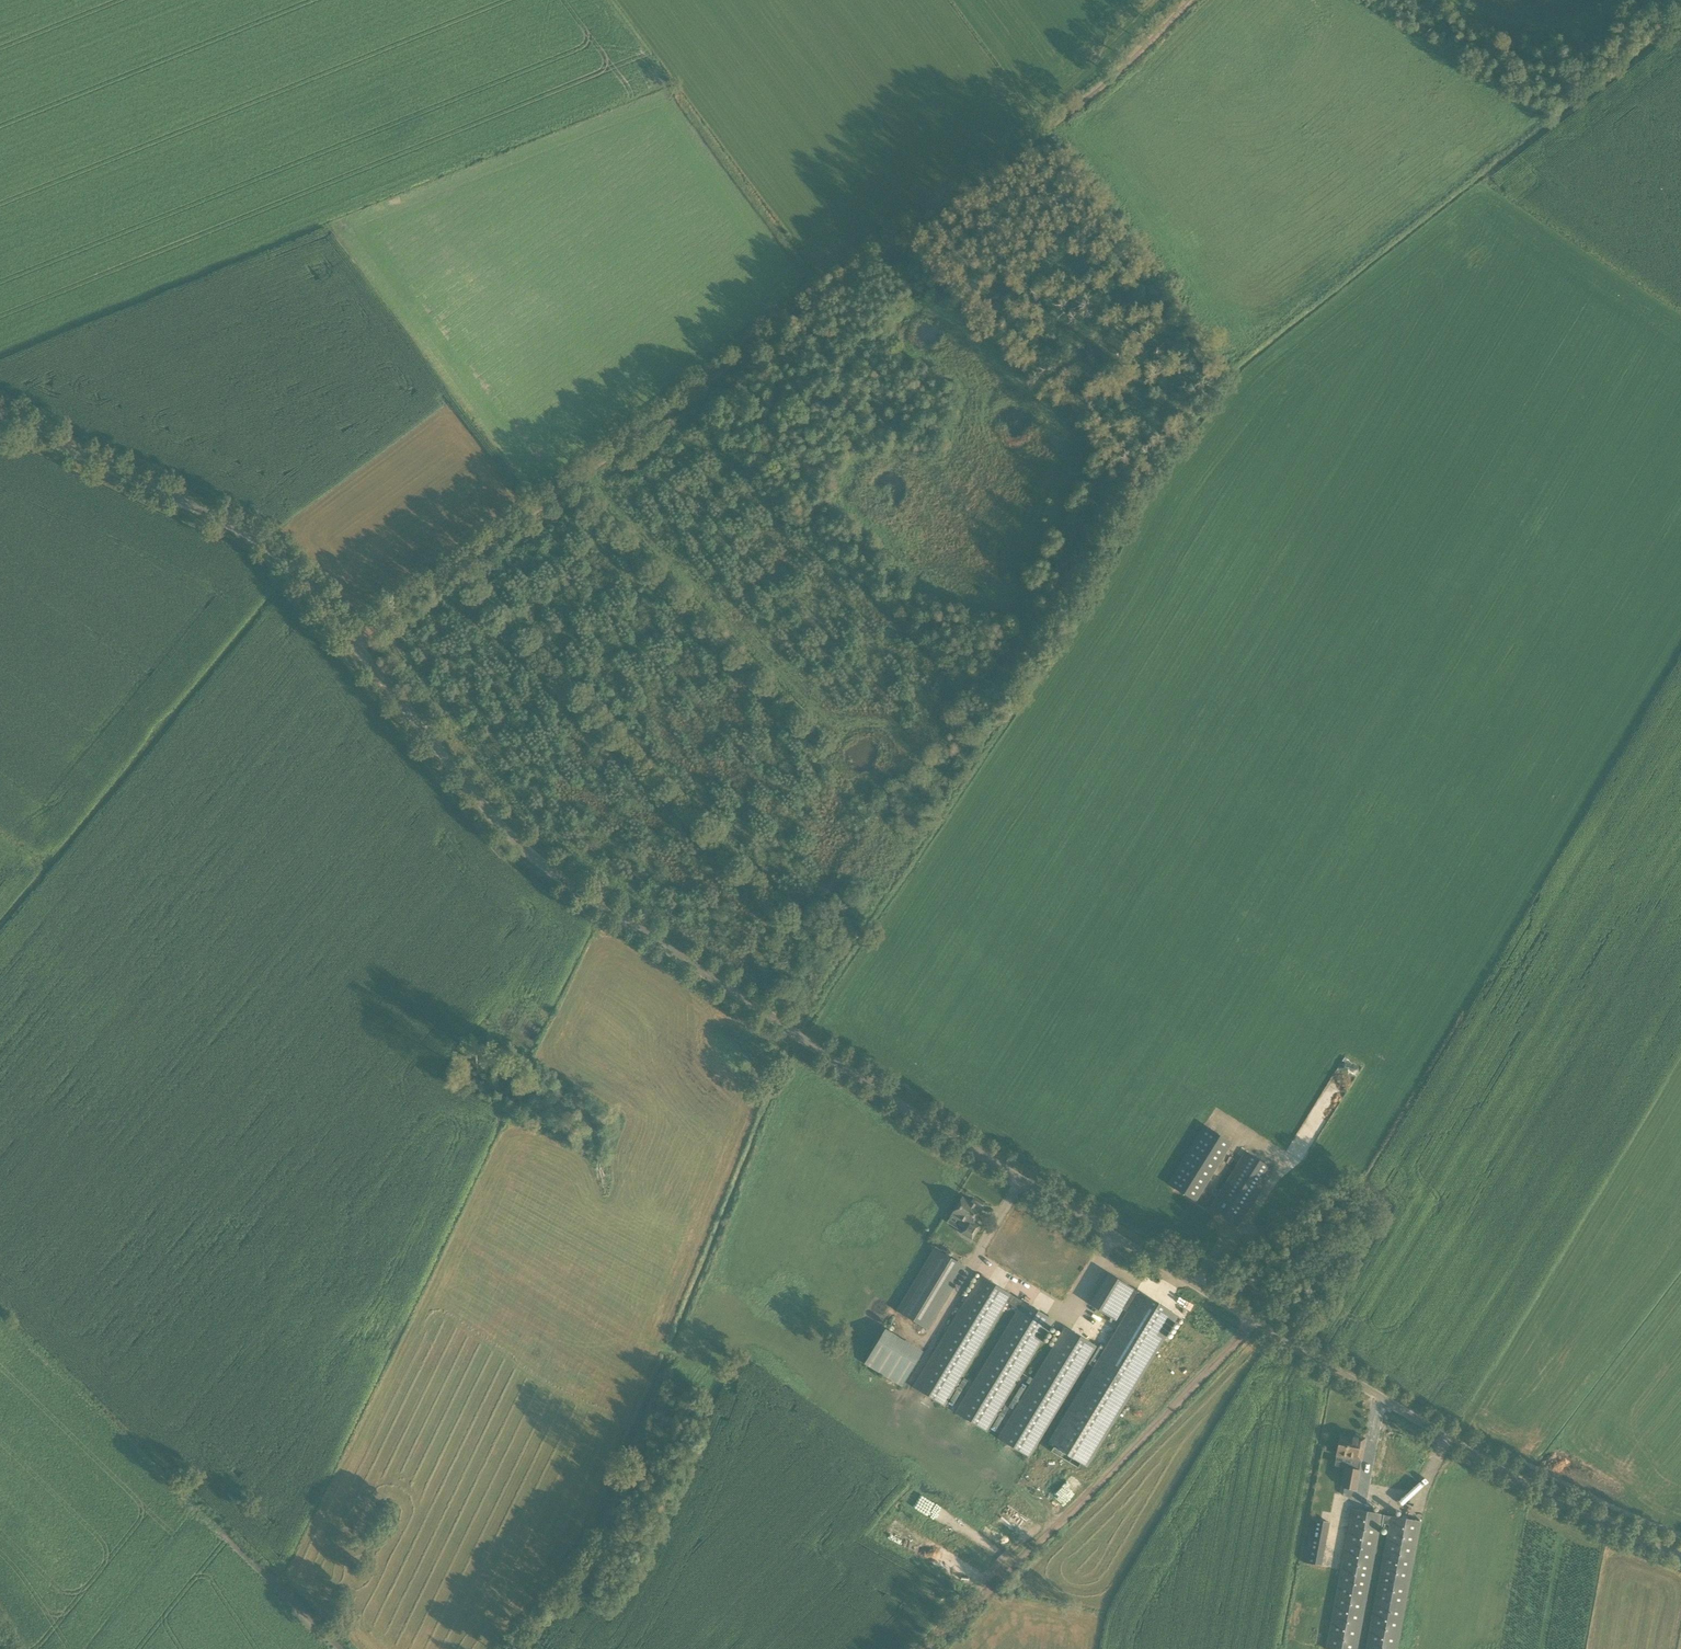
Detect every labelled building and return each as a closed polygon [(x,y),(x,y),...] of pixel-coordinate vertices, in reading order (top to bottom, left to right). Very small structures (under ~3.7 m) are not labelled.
[(1199,1190),(1228,1142),(1203,1126),(1167,1184),(1195,1202),(1195,1201),(1193,1200),(1199,1190)] [(1209,1210),(1236,1227),(1272,1170),(1246,1152),(1209,1210)] [(961,1233),(972,1240),(980,1226),(974,1222),(983,1208),(972,1201),(971,1203),(962,1198),(951,1216),(966,1225),(961,1233)] [(895,1312),(928,1331),(959,1276),(965,1267),(934,1248),(895,1312)] [(1087,1467),(1178,1316),(1138,1292),(1134,1290),(1108,1274),(1089,1305),(1115,1320),(1122,1309),(1127,1312),(1047,1443),(1054,1447),(1051,1452),(1078,1468),(1080,1463),(1087,1467)] [(1007,1303),(1018,1310),(1022,1302),(980,1276),(912,1388),(944,1408),(1007,1303)] [(1022,1302),(1018,1310),(955,1413),(986,1432),(1053,1320),(1022,1302)] [(997,1438),(1028,1458),(1096,1346),(1065,1327),(997,1438)] [(903,1386),(923,1350),(884,1329),(864,1365),(903,1386)] [(1336,1456),(1360,1461),(1364,1441),(1339,1436),(1336,1456)] [(1342,1488),(1355,1490),(1359,1471),(1345,1468),(1342,1488)] [(1380,1474),(1350,1648),(1407,1648),(1432,1508),(1446,1510),(1422,1648),(1479,1648),(1504,1507),(1405,1490),(1407,1479),(1380,1474)] [(1303,1563),(1322,1566),(1329,1523),(1311,1519),(1303,1563)]
